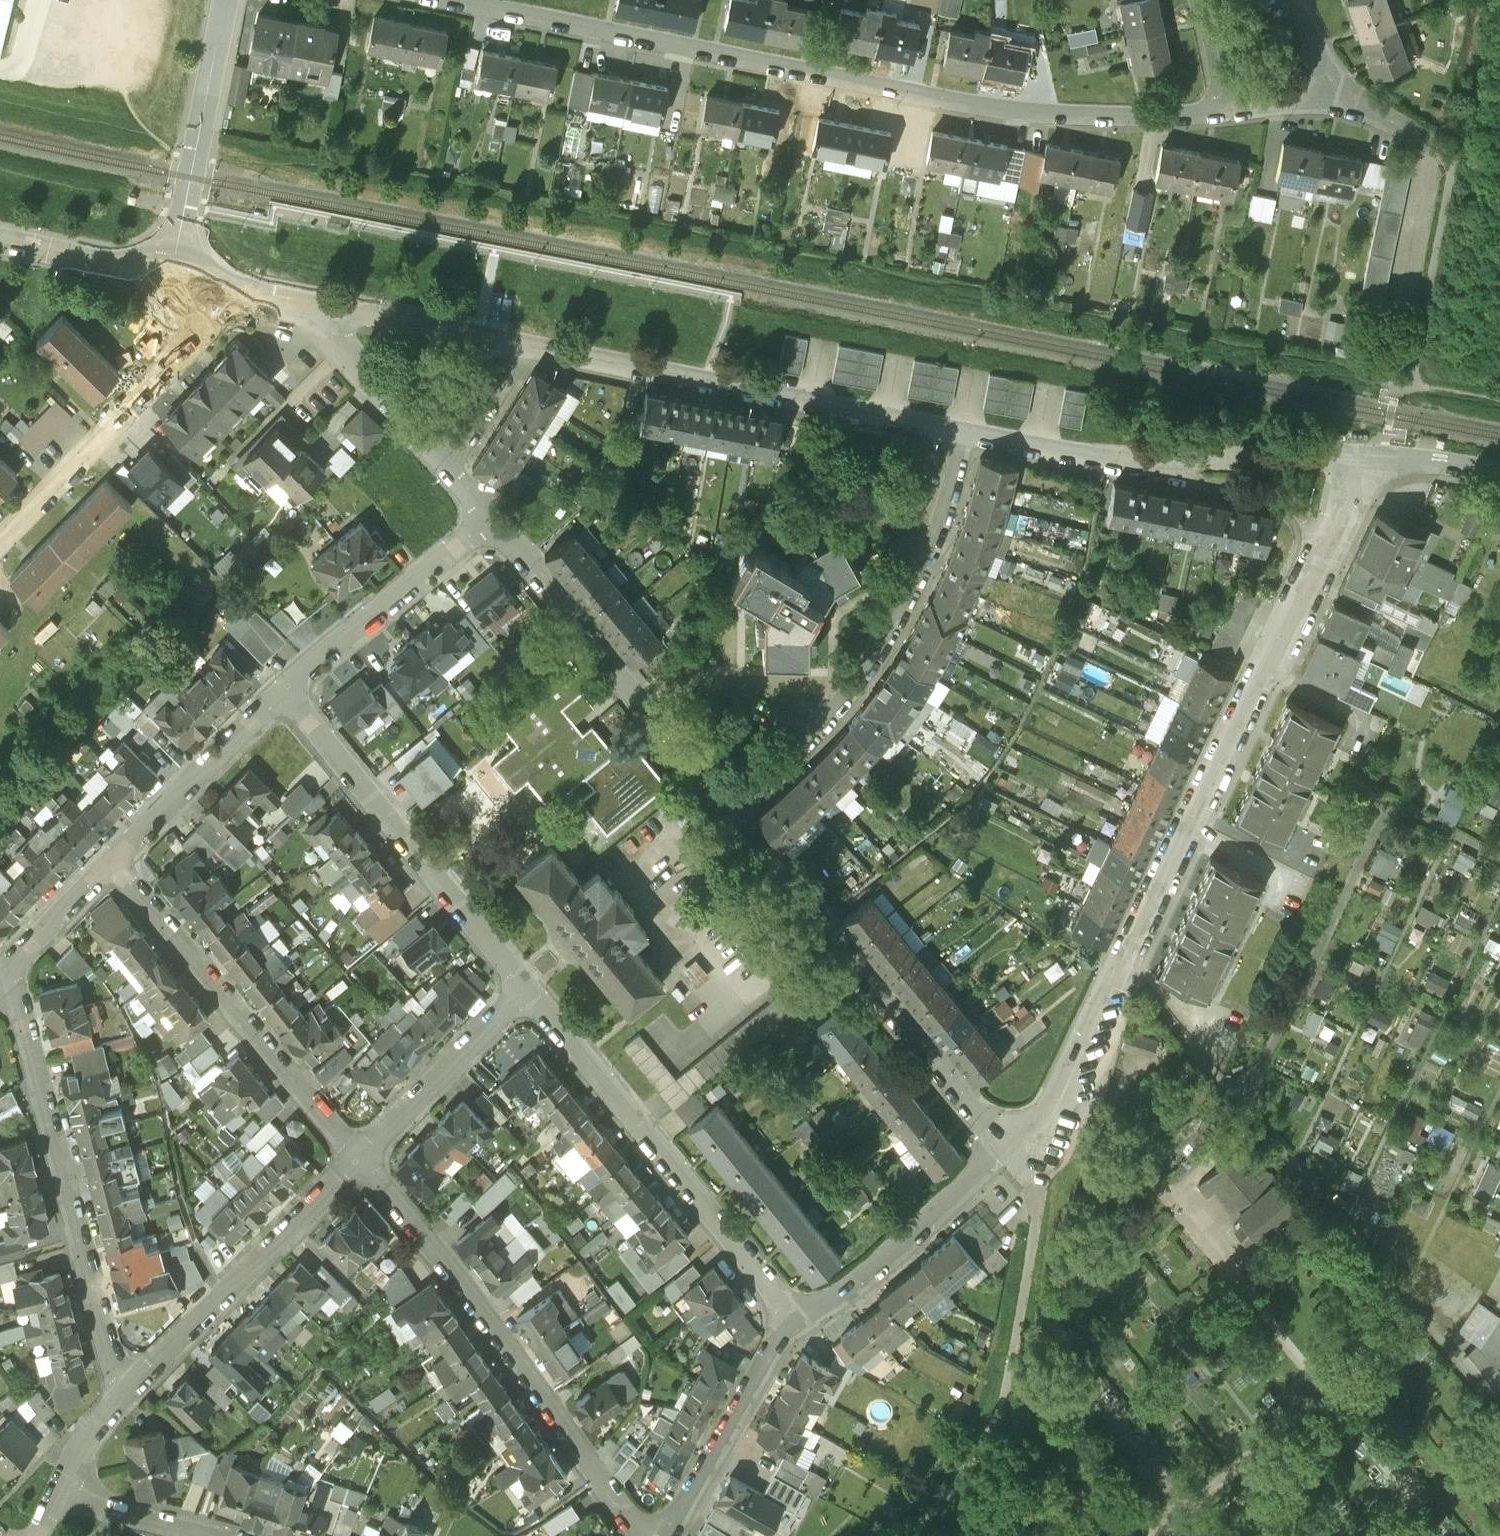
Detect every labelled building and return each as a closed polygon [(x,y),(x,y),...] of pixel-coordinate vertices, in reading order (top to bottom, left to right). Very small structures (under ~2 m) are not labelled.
[(12,0),(0,0),(0,49),(12,0)] [(616,9),(654,17),(658,0),(618,0),(616,9)] [(654,17),(693,25),(698,0),(658,0),(654,17)] [(726,27),(764,34),(771,0),(731,0),(726,27)] [(764,34),(803,42),(810,9),(785,4),(786,0),(771,0),(764,34)] [(941,9),(961,13),(964,0),(943,0),(941,9)] [(1130,35),(1164,27),(1158,0),(1122,0),(1130,35)] [(1344,2),(1357,39),(1391,27),(1381,0),(1349,0),(1344,2)] [(1459,2),(1447,7),(1450,17),(1463,13),(1459,2)] [(866,14),(842,9),(836,42),(874,49),(882,11),(867,8),(866,14)] [(896,13),(882,11),(874,49),(913,57),(919,24),(895,19),(896,13)] [(297,19),(258,12),(249,60),(288,67),(289,64),(297,19)] [(409,22),(373,15),(367,46),(403,53),(409,22)] [(326,25),(297,19),(289,64),(315,69),(315,70),(327,73),(329,73),(330,68),(338,27),(326,24),(326,25)] [(446,30),(409,22),(403,53),(440,60),(446,30)] [(1164,27),(1130,35),(1137,69),(1171,62),(1164,27)] [(1391,27),(1357,39),(1370,76),(1404,64),(1391,27)] [(976,35),(952,30),(945,64),(983,72),(991,32),(977,29),(976,35)] [(1005,35),(991,32),(983,72),(1022,79),(1028,46),(1004,41),(1005,35)] [(1085,33),(1072,36),(1074,47),(1087,44),(1085,33)] [(1087,44),(1074,47),(1077,57),(1090,54),(1087,44)] [(520,58),(483,50),(477,81),(513,88),(520,58)] [(556,65),(520,58),(513,88),(550,96),(556,65)] [(250,67),(234,64),(227,99),(243,103),(250,67)] [(329,73),(327,73),(323,95),(337,98),(342,70),(330,68),(329,73)] [(631,80),(595,73),(589,103),(625,111),(631,80)] [(668,88),(631,80),(625,111),(661,118),(668,88)] [(395,96),(384,94),(382,106),(392,109),(395,96)] [(744,103),(708,95),(701,125),(737,133),(744,103)] [(406,98),(395,96),(392,109),(403,111),(406,98)] [(780,111),(744,103),(737,133),(774,141),(780,111)] [(856,126),(820,118),(814,148),(850,156),(856,126)] [(506,125),(495,122),(493,134),(504,137),(506,125)] [(517,127),(506,125),(504,137),(514,139),(517,127)] [(856,126),(850,156),(886,164),(893,134),(856,126)] [(970,138),(934,130),(927,161),(964,169),(970,138)] [(1006,145),(970,138),(964,169),(1000,176),(1006,145)] [(1082,150),(1046,143),(1040,173),(1076,181),(1082,150)] [(1321,151),(1282,143),(1275,178),(1313,186),(1321,151)] [(1200,152),(1162,144),(1155,180),(1193,187),(1200,152)] [(1119,157),(1082,150),(1076,181),(1112,188),(1119,157)] [(1359,158),(1321,151),(1313,186),(1352,194),(1359,158)] [(1239,159),(1200,152),(1193,187),(1232,195),(1239,159)] [(1387,163),(1363,158),(1358,183),(1382,187),(1387,163)] [(614,163),(604,161),(601,174),(612,176),(614,163)] [(625,165),(614,163),(612,176),(623,178),(625,165)] [(1382,187),(1359,298),(1382,303),(1409,168),(1387,163),(1382,187)] [(726,187),(715,184),(713,196),(723,198),(726,187)] [(737,189),(726,187),(723,198),(734,201),(737,189)] [(1145,189),(1133,187),(1129,209),(1141,211),(1145,189)] [(1253,191),(1250,215),(1276,218),(1279,194),(1253,191)] [(838,208),(828,206),(825,218),(836,221),(838,208)] [(849,210),(838,208),(836,221),(846,223),(849,210)] [(1066,227),(1055,225),(1053,237),(1064,239),(1066,227)] [(1077,229),(1066,227),(1064,239),(1075,241),(1077,229)] [(950,232),(940,230),(937,242),(948,244),(950,232)] [(961,235),(950,232),(948,244),(959,246),(961,235)] [(1176,275),(1165,273),(1163,286),(1173,288),(1176,275)] [(1187,277),(1176,275),(1173,288),(1184,290),(1187,277)] [(1291,300),(1280,298),(1277,311),(1288,313),(1291,300)] [(1302,302),(1291,300),(1288,313),(1299,315),(1302,302)] [(117,371),(61,316),(37,340),(93,395),(117,371)] [(807,338),(785,334),(779,369),(800,373),(807,338)] [(883,352),(839,344),(832,379),(876,387),(883,352)] [(268,381),(236,348),(212,372),(243,402),(245,404),(268,381)] [(957,366),(915,358),(909,393),(950,401),(957,366)] [(565,389),(533,368),(521,388),(553,408),(565,389)] [(1033,380),(990,372),(983,408),(1026,416),(1033,380)] [(204,380),(170,413),(174,417),(167,424),(194,451),(206,439),(207,440),(232,415),(231,414),(243,402),(216,375),(207,383),(204,380)] [(1087,391),(1065,387),(1058,422),(1080,426),(1087,391)] [(553,408),(521,388),(509,407),(541,427),(553,408)] [(662,433),(669,395),(647,390),(640,428),(662,433)] [(684,437),(692,399),(669,395),(662,433),(684,437)] [(56,399),(18,437),(34,454),(73,416),(56,399)] [(707,441),(714,403),(692,399),(684,437),(707,441)] [(729,446),(736,408),(714,403),(707,441),(729,446)] [(541,427),(509,407),(496,426),(528,447),(541,427)] [(751,450),(759,412),(736,408),(729,446),(751,450)] [(774,454),(781,416),(759,412),(751,450),(774,454)] [(359,421),(356,418),(345,428),(364,446),(381,429),(366,414),(359,421)] [(281,418),(235,465),(259,489),(275,472),(299,448),(305,442),(281,418)] [(528,447),(496,426),(491,434),(484,446),(516,466),(528,447)] [(345,442),(330,456),(341,469),(357,455),(345,442)] [(163,459),(150,446),(129,468),(163,501),(183,481),(184,479),(163,459)] [(516,466),(484,446),(472,465),(504,486),(516,466)] [(299,448),(275,472),(291,488),(287,491),(295,499),(322,471),(299,448)] [(171,451),(163,459),(184,479),(183,481),(188,485),(197,476),(171,451)] [(975,475),(1012,484),(1017,462),(980,455),(975,475)] [(4,486),(16,473),(0,457),(0,482),(4,486)] [(773,798),(797,826),(831,796),(840,804),(856,789),(847,780),(863,765),(895,727),(925,685),(944,652),(965,613),(983,573),(999,531),(1006,509),(1012,484),(975,475),(969,498),(963,518),(948,558),(931,596),(929,596),(909,633),(902,646),(886,672),(861,706),(862,707),(835,739),(804,769),(773,798)] [(130,506),(105,481),(58,529),(83,554),(130,506)] [(1136,486),(1114,481),(1106,519),(1129,523),(1136,486)] [(1159,490),(1136,486),(1129,523),(1151,528),(1159,490)] [(1181,495),(1159,490),(1151,528),(1174,532),(1181,495)] [(1204,499),(1181,495),(1174,532),(1196,536),(1204,499)] [(1226,503),(1204,499),(1196,536),(1219,541),(1226,503)] [(1248,508),(1226,503),(1219,541),(1241,545),(1248,508)] [(1271,512),(1248,508),(1241,545),(1264,549),(1271,512)] [(1401,523),(1383,515),(1382,518),(1375,520),(1372,519),(1355,553),(1402,575),(1407,562),(1424,525),(1404,516),(1401,523)] [(371,532),(361,520),(337,540),(361,570),(372,561),(372,562),(386,551),(377,540),(382,536),(376,528),(371,532)] [(267,527),(253,541),(263,551),(277,537),(267,527)] [(83,554),(58,529),(10,577),(35,601),(83,554)] [(559,572),(589,548),(575,530),(545,554),(559,572)] [(799,553),(792,566),(755,543),(733,580),(770,602),(764,613),(763,657),(807,657),(808,628),(833,585),(859,571),(838,533),(799,553)] [(361,570),(337,540),(312,560),(322,572),(317,575),(323,583),(328,579),(337,590),(350,579),(361,570)] [(574,590),(604,565),(589,548),(559,572),(574,590)] [(1355,553),(1338,590),(1374,607),(1384,585),(1399,592),(1406,577),(1355,553)] [(1418,567),(1407,562),(1402,575),(1406,577),(1422,584),(1427,573),(1417,569),(1418,567)] [(588,607),(618,583),(604,565),(574,590),(588,607)] [(493,569),(464,593),(475,605),(486,619),(514,595),(493,569)] [(1422,584),(1406,577),(1399,592),(1415,600),(1422,584)] [(1242,581),(1211,646),(1231,656),(1262,591),(1242,581)] [(603,625),(632,601),(618,583),(588,607),(603,625)] [(1368,616),(1332,600),(1317,632),(1353,648),(1357,638),(1368,616)] [(617,643),(647,619),(632,601),(603,625),(617,643)] [(486,619),(475,605),(465,613),(488,641),(497,633),(486,619)] [(296,622),(281,607),(271,617),(286,632),(296,622)] [(286,638),(256,609),(248,617),(252,623),(274,650),(286,638)] [(632,661),(661,636),(647,619),(617,643),(632,661)] [(449,620),(433,633),(428,626),(415,636),(439,666),(471,639),(459,624),(455,627),(449,620)] [(274,650),(252,623),(239,635),(264,661),(274,650)] [(1353,648),(1317,632),(1301,665),(1337,682),(1352,649),(1353,648)] [(415,636),(402,647),(408,654),(391,667),(398,674),(394,677),(406,692),(439,666),(415,636)] [(1394,649),(1374,639),(1371,645),(1357,638),(1353,648),(1352,649),(1400,671),(1413,643),(1400,637),(1394,649)] [(247,659),(227,640),(212,655),(218,661),(205,674),(208,678),(209,677),(228,696),(227,697),(230,699),(241,688),(239,685),(250,674),(241,665),(247,659)] [(569,654),(495,715),(516,741),(492,762),(514,789),(527,778),(548,804),(585,774),(614,750),(591,722),(579,732),(571,723),(574,720),(574,719),(593,704),(581,690),(591,681),(569,654)] [(1188,677),(1222,693),(1232,673),(1198,656),(1188,677)] [(372,689),(361,676),(332,700),(354,728),(384,704),(372,689)] [(228,696),(209,677),(208,678),(192,694),(190,692),(190,689),(184,682),(177,689),(183,695),(184,694),(207,717),(208,717),(227,697),(228,696)] [(1178,698),(1212,714),(1222,693),(1188,677),(1178,698)] [(183,695),(168,680),(144,704),(154,714),(157,712),(184,740),(196,728),(198,731),(210,719),(208,717),(207,717),(184,694),(183,695)] [(372,689),(384,704),(394,717),(404,709),(381,681),(372,689)] [(1372,707),(1396,716),(1401,701),(1378,692),(1372,707)] [(145,710),(128,693),(119,703),(135,720),(151,736),(159,727),(144,711),(145,710)] [(1168,719),(1202,735),(1212,714),(1178,698),(1168,719)] [(135,720),(119,703),(109,712),(125,729),(135,720)] [(1337,726),(1290,703),(1263,759),(1309,782),(1337,726)] [(1158,740),(1193,756),(1202,735),(1168,719),(1158,740)] [(112,742),(104,734),(91,747),(104,760),(105,759),(113,768),(123,757),(116,750),(110,744),(112,742)] [(1148,761),(1183,777),(1193,756),(1158,740),(1148,761)] [(157,774),(124,741),(116,750),(123,757),(113,768),(111,770),(136,795),(157,774)] [(619,757),(614,750),(585,774),(593,785),(578,797),(606,831),(667,781),(636,743),(619,757)] [(430,745),(402,768),(424,796),(453,773),(430,745)] [(104,760),(97,767),(105,775),(110,769),(111,770),(113,768),(105,759),(104,760)] [(1309,782),(1263,759),(1234,817),(1281,840),(1309,782)] [(1138,781),(1173,798),(1183,777),(1148,761),(1138,781)] [(250,767),(228,789),(246,807),(247,807),(257,817),(266,808),(256,798),(262,792),(275,805),(282,799),(250,767)] [(111,770),(110,769),(105,775),(112,782),(97,797),(114,814),(122,806),(123,807),(136,795),(111,770)] [(1487,780),(1482,797),(1499,802),(1499,783),(1487,780)] [(1173,798),(1138,781),(1129,801),(1165,818),(1171,805),(1170,804),(1173,798)] [(1442,815),(1460,820),(1470,787),(1451,782),(1442,815)] [(228,789),(207,810),(210,814),(207,818),(226,836),(229,833),(238,842),(245,835),(231,822),(246,807),(228,789)] [(319,792),(303,805),(309,814),(326,801),(319,792)] [(83,811),(69,797),(62,804),(76,817),(83,811)] [(83,811),(76,817),(93,835),(114,814),(97,797),(83,811)] [(797,826),(773,798),(756,813),(780,842),(797,826)] [(62,804),(57,799),(50,805),(69,824),(76,817),(62,804)] [(1120,820),(1154,836),(1158,830),(1159,830),(1165,818),(1129,801),(1120,820)] [(274,815),(266,808),(257,817),(264,825),(266,823),(274,832),(285,821),(276,813),(274,815)] [(337,812),(326,822),(322,816),(307,828),(317,841),(323,836),(335,851),(355,834),(354,833),(337,812)] [(69,824),(55,838),(72,855),(93,835),(76,817),(69,824)] [(226,836),(207,818),(196,829),(216,848),(236,867),(251,854),(238,842),(229,833),(226,836)] [(1154,836),(1120,820),(1110,841),(1145,857),(1154,836)] [(55,838),(42,824),(28,838),(21,845),(34,858),(52,876),(72,855),(55,838)] [(196,829),(182,842),(190,852),(195,848),(204,858),(216,848),(196,829)] [(355,834),(335,851),(344,862),(329,874),(335,882),(370,853),(365,846),(368,843),(358,830),(354,833),(355,834)] [(28,838),(22,832),(15,838),(21,845),(28,838)] [(1145,857),(1110,841),(1100,862),(1135,878),(1145,857)] [(582,882),(550,843),(517,871),(543,903),(545,902),(568,931),(565,934),(577,948),(580,946),(603,974),(602,975),(629,1008),(662,980),(631,941),(645,929),(630,910),(633,908),(615,886),(612,889),(597,870),(582,882)] [(1381,844),(1374,869),(1396,875),(1403,850),(1381,844)] [(34,858),(21,845),(14,852),(28,865),(34,858)] [(190,852),(160,879),(179,901),(207,879),(205,876),(196,865),(204,858),(195,848),(190,852)] [(376,859),(370,853),(335,882),(341,889),(356,877),(366,888),(386,871),(387,872),(390,870),(379,856),(376,859)] [(28,865),(14,879),(31,896),(52,876),(34,858),(28,865)] [(1261,883),(1214,860),(1186,917),(1233,939),(1261,883)] [(1135,878),(1100,862),(1090,883),(1125,899),(1135,878)] [(214,869),(205,876),(207,879),(208,879),(212,884),(221,877),(214,869)] [(386,871),(366,888),(375,900),(363,910),(374,924),(395,907),(391,902),(403,893),(387,872),(386,871)] [(212,884),(208,879),(207,879),(179,901),(189,913),(191,912),(199,922),(218,907),(235,894),(221,877),(212,884)] [(0,893),(0,906),(12,918),(23,907),(22,906),(31,896),(14,879),(0,893)] [(255,910),(282,894),(274,880),(262,887),(258,880),(243,889),(255,910)] [(1125,899),(1090,883),(1080,904),(1115,920),(1125,899)] [(856,936),(887,911),(872,894),(842,919),(856,936)] [(110,898),(93,912),(100,920),(117,906),(110,898)] [(374,924),(370,928),(380,939),(408,916),(398,904),(395,907),(374,924)] [(1115,920),(1080,904),(1070,924),(1105,941),(1115,920)] [(12,918),(0,906),(0,931),(12,918)] [(100,920),(92,927),(107,945),(113,940),(128,958),(149,942),(128,917),(127,918),(118,906),(117,906),(100,920)] [(218,907),(199,922),(217,945),(236,930),(232,924),(218,907)] [(245,910),(235,918),(234,921),(235,922),(232,924),(236,930),(251,918),(245,910)] [(870,954),(901,929),(887,911),(856,936),(870,954)] [(1233,939),(1186,917),(1159,973),(1205,996),(1233,939)] [(251,918),(236,930),(240,935),(244,933),(247,933),(257,925),(251,918)] [(433,921),(404,944),(421,964),(449,940),(433,921)] [(400,928),(388,939),(395,947),(408,936),(400,928)] [(885,972),(915,947),(901,929),(870,954),(885,972)] [(236,930),(217,945),(235,968),(254,952),(240,935),(236,930)] [(1485,949),(1499,956),(1499,938),(1492,935),(1485,949)] [(73,942),(56,960),(73,977),(90,963),(73,942)] [(149,942),(128,958),(148,983),(169,967),(149,942)] [(899,989),(930,964),(915,947),(885,972),(899,989)] [(254,952),(235,968),(253,990),(272,975),(268,970),(254,952)] [(281,956),(271,964),(271,967),(271,968),(268,970),(272,975),(287,963),(281,956)] [(287,963),(272,975),(276,980),(279,977),(280,978),(283,979),(293,971),(287,963)] [(433,963),(425,969),(431,976),(438,970),(433,963)] [(914,1007),(944,982),(930,964),(899,989),(914,1007)] [(148,983),(138,991),(158,1016),(168,1008),(188,991),(169,967),(148,983)] [(809,968),(677,1076),(691,1093),(823,985),(809,968)] [(479,992),(458,970),(446,982),(443,979),(436,986),(443,992),(427,1008),(446,1026),(479,992)] [(1429,984),(1448,990),(1453,977),(1434,970),(1429,984)] [(272,975),(253,990),(271,1013),(290,998),(276,980),(272,975)] [(78,981),(41,991),(47,1014),(84,1005),(78,981)] [(944,982),(914,1007),(928,1025),(959,1000),(944,982)] [(188,991),(168,1008),(182,1025),(175,1030),(181,1038),(208,1016),(188,991)] [(399,997),(387,1009),(395,1019),(405,1030),(420,1015),(412,1007),(410,1009),(399,997)] [(290,998),(271,1013),(279,1023),(277,1024),(287,1037),(314,1016),(314,1015),(311,1010),(304,1015),(290,998)] [(959,1000),(928,1025),(943,1042),(973,1018),(959,1000)] [(319,1003),(311,1010),(314,1015),(314,1016),(316,1018),(326,1011),(319,1003)] [(84,1005),(47,1014),(53,1037),(63,1035),(90,1027),(84,1005)] [(1316,1007),(1307,1027),(1315,1031),(1324,1011),(1316,1007)] [(395,1019),(385,1008),(378,1015),(388,1026),(395,1019)] [(405,1030),(423,1049),(446,1026),(427,1008),(420,1015),(405,1030)] [(841,1056),(865,1036),(842,1008),(818,1028),(841,1056)] [(1411,1040),(1424,1044),(1433,1020),(1420,1015),(1411,1040)] [(287,1037),(307,1063),(343,1034),(335,1023),(326,1031),(316,1018),(314,1016),(287,1037)] [(973,1018),(943,1042),(957,1060),(988,1035),(973,1018)] [(404,1030),(396,1022),(374,1043),(383,1052),(382,1053),(401,1071),(423,1049),(405,1030),(404,1030)] [(128,1023),(109,1030),(113,1040),(132,1032),(128,1023)] [(1128,1044),(1155,1053),(1162,1033),(1134,1024),(1128,1044)] [(90,1027),(63,1035),(67,1052),(74,1050),(94,1045),(90,1027)] [(640,1031),(622,1046),(672,1108),(690,1093),(677,1076),(640,1031)] [(197,1035),(180,1048),(187,1057),(204,1044),(197,1035)] [(988,1035),(957,1060),(972,1078),(1002,1053),(988,1035)] [(864,1084),(888,1065),(865,1036),(841,1056),(864,1084)] [(94,1045),(74,1050),(79,1070),(108,1063),(102,1043),(94,1045)] [(346,1047),(314,1072),(324,1084),(353,1057),(346,1047)] [(156,1057),(164,1073),(180,1065),(171,1049),(156,1057)] [(538,1052),(502,1082),(510,1092),(519,1084),(530,1098),(558,1076),(538,1052)] [(237,1053),(223,1066),(226,1069),(214,1079),(226,1093),(252,1071),(237,1053)] [(375,1060),(360,1075),(379,1094),(401,1071),(382,1053),(375,1060)] [(369,1054),(354,1069),(360,1075),(375,1060),(369,1054)] [(79,1070),(63,1074),(71,1104),(105,1095),(101,1078),(111,1075),(108,1063),(79,1070)] [(888,1113),(912,1093),(888,1065),(864,1084),(888,1113)] [(252,1071),(226,1093),(232,1100),(237,1107),(248,1098),(251,1102),(266,1089),(252,1071)] [(530,1098),(530,1099),(534,1105),(534,1104),(542,1098),(547,1104),(556,1115),(575,1099),(566,1089),(568,1088),(558,1076),(530,1098)] [(798,1076),(788,1084),(795,1093),(805,1084),(798,1076)] [(214,1079),(201,1089),(206,1096),(205,1097),(211,1105),(226,1093),(214,1079)] [(0,1095),(0,1111),(18,1099),(12,1087),(0,1095)] [(780,1087),(770,1095),(777,1104),(787,1095),(780,1087)] [(105,1095),(71,1104),(75,1119),(76,1119),(79,1132),(104,1125),(104,1126),(127,1120),(123,1105),(100,1111),(98,1104),(107,1102),(107,1104),(118,1102),(115,1092),(105,1095)] [(499,1108),(483,1092),(475,1101),(491,1116),(499,1108)] [(693,1092),(676,1106),(691,1124),(708,1110),(693,1092)] [(226,1093),(211,1105),(217,1112),(232,1100),(226,1093)] [(276,1093),(257,1108),(266,1120),(284,1103),(276,1093)] [(911,1141),(935,1121),(912,1093),(888,1113),(911,1141)] [(527,1113),(523,1116),(525,1118),(526,1118),(534,1128),(541,1120),(536,1114),(540,1111),(539,1110),(547,1104),(542,1098),(534,1104),(536,1106),(527,1113)] [(530,1099),(521,1106),(522,1107),(527,1113),(536,1106),(534,1104),(534,1105),(530,1099)] [(575,1099),(556,1115),(569,1130),(554,1142),(560,1149),(594,1122),(575,1099)] [(492,1130),(463,1101),(453,1111),(451,1109),(438,1121),(441,1123),(442,1122),(461,1141),(465,1145),(477,1132),(483,1138),(492,1130)] [(689,1126),(714,1156),(741,1133),(716,1104),(708,1110),(691,1124),(689,1126)] [(836,1122),(822,1105),(812,1113),(826,1130),(836,1122)] [(522,1107),(518,1110),(523,1116),(527,1113),(522,1107)] [(1417,1136),(1429,1115),(1414,1107),(1402,1129),(1417,1136)] [(502,1109),(494,1115),(499,1121),(507,1115),(502,1109)] [(253,1116),(245,1125),(251,1131),(260,1122),(253,1116)] [(805,1117),(795,1126),(808,1142),(819,1133),(805,1117)] [(104,1125),(79,1132),(87,1160),(111,1153),(130,1149),(134,1147),(127,1120),(104,1126),(104,1125)] [(935,1169),(958,1149),(935,1121),(911,1141),(935,1169)] [(422,1143),(421,1144),(440,1162),(441,1161),(457,1145),(461,1141),(442,1122),(441,1123),(422,1143)] [(594,1122),(560,1149),(578,1172),(592,1160),(592,1161),(611,1145),(594,1122)] [(1323,1132),(1314,1147),(1329,1156),(1338,1141),(1323,1132)] [(285,1133),(273,1145),(280,1152),(267,1165),(284,1183),(284,1182),(285,1182),(305,1162),(293,1151),(298,1147),(285,1133)] [(714,1156),(738,1186),(765,1163),(741,1133),(714,1156)] [(0,1141),(0,1173),(32,1165),(32,1167),(35,1166),(31,1150),(28,1151),(24,1135),(0,1141)] [(419,1140),(408,1152),(411,1155),(400,1166),(428,1194),(437,1185),(431,1179),(440,1170),(445,1165),(441,1161),(440,1162),(421,1144),(422,1143),(419,1140)] [(465,1145),(461,1141),(457,1145),(459,1147),(458,1153),(464,1158),(471,1151),(465,1145)] [(611,1145),(592,1161),(592,1160),(578,1172),(590,1187),(599,1180),(603,1180),(606,1178),(610,1183),(630,1168),(611,1145)] [(130,1149),(111,1153),(113,1160),(117,1159),(119,1161),(132,1158),(130,1149)] [(1268,1186),(1238,1149),(1198,1181),(1209,1194),(1216,1188),(1236,1212),(1268,1186)] [(111,1153),(87,1160),(94,1188),(118,1182),(113,1160),(111,1153)] [(267,1165),(256,1154),(246,1164),(256,1175),(250,1182),(268,1200),(273,1194),(276,1197),(288,1184),(285,1182),(284,1182),(284,1183),(267,1165)] [(562,1163),(555,1154),(549,1159),(556,1168),(562,1163)] [(1475,1192),(1492,1199),(1499,1181),(1499,1165),(1489,1160),(1475,1192)] [(883,1178),(869,1161),(859,1170),(873,1186),(883,1178)] [(246,1164),(243,1162),(237,1169),(250,1182),(256,1175),(246,1164)] [(738,1186),(763,1216),(790,1193),(765,1163),(738,1186)] [(0,1173),(0,1206),(8,1203),(39,1195),(39,1194),(32,1167),(32,1165),(0,1173)] [(453,1173),(445,1165),(440,1170),(448,1178),(453,1173)] [(630,1168),(610,1183),(623,1199),(629,1206),(648,1190),(630,1168)] [(250,1182),(237,1169),(230,1176),(243,1188),(250,1182)] [(217,1185),(206,1173),(199,1179),(210,1191),(217,1185)] [(1236,1212),(1256,1237),(1302,1200),(1281,1175),(1268,1186),(1236,1212)] [(590,1187),(589,1189),(595,1196),(610,1183),(606,1178),(603,1180),(599,1180),(590,1187)] [(855,1178),(845,1186),(858,1202),(868,1194),(855,1178)] [(118,1182),(94,1188),(101,1216),(125,1210),(123,1203),(118,1182)] [(243,1188),(233,1199),(251,1217),(250,1217),(253,1220),(265,1208),(262,1205),(268,1200),(250,1182),(243,1188)] [(623,1199),(610,1183),(595,1196),(598,1201),(596,1202),(605,1213),(623,1199)] [(221,1187),(214,1194),(215,1196),(201,1210),(206,1214),(202,1218),(216,1231),(220,1226),(231,1236),(250,1217),(251,1217),(233,1199),(221,1187)] [(464,1188),(441,1211),(451,1221),(474,1198),(464,1188)] [(648,1190),(629,1206),(643,1223),(634,1230),(639,1235),(641,1233),(667,1212),(658,1200),(656,1201),(648,1190)] [(39,1195),(8,1203),(13,1219),(5,1221),(8,1233),(47,1223),(43,1209),(46,1208),(42,1193),(39,1194),(39,1195)] [(763,1216),(788,1246),(815,1223),(790,1193),(763,1216)] [(142,1196),(129,1199),(128,1202),(123,1203),(125,1210),(144,1205),(142,1196)] [(144,1205),(125,1210),(127,1217),(131,1216),(134,1217),(147,1214),(144,1205)] [(380,1231),(353,1206),(337,1223),(364,1248),(380,1231)] [(514,1209),(503,1219),(507,1225),(519,1216),(514,1209)] [(125,1210),(101,1216),(108,1244),(132,1238),(127,1217),(125,1210)] [(667,1212),(641,1233),(639,1235),(632,1241),(643,1255),(651,1264),(668,1251),(671,1255),(681,1247),(677,1243),(687,1236),(667,1212)] [(492,1213),(458,1241),(478,1264),(498,1248),(497,1247),(493,1242),(485,1232),(498,1221),(492,1213)] [(993,1246),(969,1217),(954,1230),(978,1259),(993,1246)] [(364,1248),(337,1223),(320,1240),(347,1266),(364,1248)] [(788,1246),(812,1276),(840,1253),(815,1223),(788,1246)] [(510,1227),(493,1242),(497,1247),(514,1232),(510,1227)] [(633,1228),(626,1234),(631,1241),(632,1241),(639,1235),(634,1230),(633,1228)] [(954,1230),(921,1258),(938,1279),(945,1287),(978,1259),(954,1230)] [(0,1241),(0,1257),(21,1251),(17,1236),(0,1241)] [(132,1238),(108,1244),(112,1257),(110,1258),(114,1273),(149,1263),(147,1256),(138,1258),(132,1238)] [(186,1242),(162,1249),(164,1253),(147,1256),(149,1263),(150,1267),(168,1262),(190,1256),(186,1242)] [(651,1264),(651,1265),(662,1279),(689,1257),(681,1247),(671,1255),(668,1251),(651,1264)] [(498,1248),(478,1264),(498,1289),(532,1261),(525,1253),(511,1264),(498,1248)] [(389,1273),(370,1256),(362,1265),(381,1282),(389,1273)] [(193,1257),(168,1262),(181,1287),(184,1292),(204,1280),(193,1257)] [(922,1260),(914,1266),(913,1266),(900,1277),(901,1277),(917,1297),(938,1279),(922,1260)] [(300,1261),(278,1284),(297,1302),(308,1313),(329,1291),(327,1290),(329,1288),(312,1272),(300,1261)] [(149,1263),(114,1273),(122,1303),(181,1287),(168,1262),(150,1267),(149,1263)] [(17,1274),(15,1263),(0,1266),(0,1278),(17,1274)] [(330,1273),(320,1263),(312,1272),(329,1288),(327,1290),(329,1291),(347,1309),(357,1299),(345,1287),(330,1273)] [(692,1263),(674,1278),(684,1290),(702,1275),(692,1263)] [(399,1264),(391,1272),(380,1285),(392,1303),(415,1287),(399,1264)] [(353,1279),(338,1265),(330,1273),(345,1287),(353,1279)] [(684,1290),(675,1298),(690,1316),(700,1308),(728,1284),(713,1266),(702,1275),(684,1290)] [(58,1270),(43,1274),(41,1268),(23,1273),(25,1282),(16,1285),(22,1308),(40,1303),(65,1297),(65,1296),(58,1270)] [(1490,1288),(1499,1294),(1499,1274),(1498,1273),(1490,1288)] [(901,1277),(893,1283),(879,1295),(883,1300),(884,1299),(897,1314),(917,1297),(901,1277)] [(430,1282),(393,1309),(400,1319),(409,1312),(420,1327),(427,1322),(448,1307),(430,1282)] [(278,1284),(256,1306),(274,1325),(288,1311),(297,1302),(278,1284)] [(728,1284),(700,1308),(715,1327),(743,1303),(728,1284)] [(560,1288),(517,1317),(536,1344),(563,1325),(578,1315),(560,1288)] [(65,1297),(40,1303),(43,1317),(46,1326),(71,1320),(69,1312),(73,1311),(68,1295),(65,1296),(65,1297)] [(586,1308),(591,1317),(615,1307),(610,1297),(586,1308)] [(883,1300),(877,1305),(876,1305),(863,1316),(863,1317),(880,1337),(901,1319),(897,1314),(884,1299),(883,1300)] [(274,1325),(256,1306),(234,1329),(252,1347),(253,1347),(264,1357),(285,1335),(283,1333),(274,1325)] [(448,1307),(427,1322),(431,1328),(444,1346),(464,1332),(457,1321),(458,1321),(448,1307)] [(288,1311),(274,1325),(283,1333),(296,1319),(288,1311)] [(742,1312),(727,1324),(742,1342),(757,1329),(742,1312)] [(578,1315),(563,1325),(569,1333),(583,1323),(578,1315)] [(5,1327),(0,1329),(0,1342),(9,1339),(28,1331),(46,1326),(43,1317),(5,1327)] [(863,1317),(856,1323),(855,1322),(842,1334),(859,1355),(880,1337),(863,1317)] [(71,1320),(46,1326),(47,1331),(52,1350),(77,1343),(77,1344),(81,1343),(77,1327),(73,1328),(71,1320)] [(420,1327),(409,1336),(415,1345),(426,1337),(423,1333),(431,1328),(427,1322),(420,1327)] [(563,1325),(536,1344),(554,1371),(582,1352),(569,1333),(563,1325)] [(46,1326),(28,1331),(9,1339),(12,1348),(30,1342),(30,1340),(41,1337),(40,1332),(47,1331),(46,1326)] [(264,1357),(253,1347),(252,1347),(234,1329),(211,1352),(252,1391),(266,1376),(267,1376),(274,1368),(264,1357)] [(464,1332),(444,1346),(456,1363),(461,1370),(481,1356),(464,1332)] [(629,1334),(617,1343),(622,1351),(634,1342),(629,1334)] [(842,1336),(832,1343),(844,1360),(854,1353),(842,1336)] [(77,1343),(52,1350),(56,1368),(48,1370),(52,1385),(51,1386),(57,1405),(81,1399),(75,1377),(70,1379),(69,1374),(84,1370),(77,1344),(77,1343)] [(734,1365),(704,1348),(700,1355),(708,1359),(697,1379),(719,1391),(734,1365)] [(838,1372),(803,1352),(795,1366),(793,1364),(785,1378),(787,1380),(788,1379),(813,1393),(816,1395),(816,1394),(825,1379),(832,1384),(838,1372)] [(481,1356),(461,1370),(466,1378),(477,1394),(497,1380),(481,1356)] [(233,1379),(215,1362),(206,1370),(225,1388),(233,1379)] [(456,1363),(440,1374),(445,1381),(461,1370),(456,1363)] [(618,1369),(575,1401),(590,1422),(634,1389),(618,1369)] [(461,1370),(445,1381),(452,1391),(462,1383),(463,1380),(466,1378),(461,1370)] [(185,1377),(167,1395),(193,1421),(211,1403),(185,1377)] [(231,1397),(214,1379),(206,1388),(222,1405),(231,1397)] [(719,1391),(697,1379),(681,1407),(703,1420),(719,1391)] [(813,1393),(788,1379),(787,1380),(773,1404),(773,1405),(801,1420),(809,1425),(819,1407),(811,1403),(810,1398),(813,1393)] [(497,1380),(477,1394),(489,1410),(494,1417),(514,1403),(497,1380)] [(378,1407),(398,1393),(391,1383),(371,1398),(378,1407)] [(53,1409),(37,1389),(26,1398),(43,1417),(53,1409)] [(816,1394),(816,1395),(813,1393),(810,1398),(811,1403),(819,1407),(824,1398),(816,1394)] [(448,1399),(436,1407),(445,1419),(456,1410),(448,1399)] [(801,1420),(773,1405),(773,1404),(771,1402),(763,1416),(766,1418),(758,1431),(793,1452),(800,1440),(808,1445),(817,1429),(809,1425),(801,1420)] [(514,1403),(494,1417),(499,1425),(511,1441),(531,1427),(514,1403)] [(681,1407),(674,1419),(660,1411),(651,1427),(665,1435),(688,1447),(703,1420),(681,1407)] [(0,1411),(0,1424),(9,1415),(2,1409),(0,1411)] [(489,1410),(473,1421),(478,1428),(494,1417),(489,1410)] [(8,1469),(35,1441),(9,1415),(0,1424),(0,1461),(8,1469)] [(347,1439),(357,1426),(344,1416),(334,1429),(347,1439)] [(494,1417),(478,1428),(484,1436),(499,1425),(494,1417)] [(531,1427),(511,1441),(524,1460),(528,1465),(549,1450),(540,1438),(539,1439),(531,1427)] [(665,1435),(652,1427),(651,1427),(648,1431),(663,1439),(665,1435)] [(159,1430),(126,1438),(132,1465),(165,1457),(159,1430)] [(663,1439),(654,1455),(646,1450),(642,1458),(672,1475),(688,1447),(665,1435),(663,1439)] [(194,1436),(179,1442),(183,1451),(197,1445),(194,1436)] [(626,1438),(612,1456),(621,1463),(636,1445),(626,1438)] [(528,1465),(519,1471),(530,1487),(538,1497),(567,1477),(549,1450),(528,1465)] [(809,1467),(784,1454),(774,1472),(798,1486),(809,1467)] [(165,1457),(132,1465),(139,1491),(171,1483),(165,1457)] [(513,1462),(494,1476),(500,1484),(519,1471),(528,1465),(524,1460),(515,1466),(513,1462)] [(232,1463),(229,1473),(222,1471),(217,1488),(223,1490),(219,1505),(244,1513),(245,1514),(258,1471),(232,1463)] [(670,1479),(649,1468),(643,1478),(664,1489),(670,1479)] [(272,1476),(258,1471),(245,1514),(244,1513),(243,1517),(260,1522),(261,1519),(268,1521),(282,1478),(272,1475),(272,1476)] [(763,1492),(794,1509),(805,1490),(798,1486),(774,1472),(763,1492)] [(516,1475),(500,1484),(505,1493),(517,1486),(516,1484),(520,1481),(516,1475)] [(782,1503),(730,1475),(717,1498),(770,1527),(782,1503)] [(318,1477),(302,1499),(299,1503),(291,1528),(292,1528),(317,1535),(318,1535),(320,1530),(331,1533),(342,1498),(331,1494),(335,1483),(318,1477)] [(291,1481),(282,1478),(268,1521),(276,1523),(274,1527),(291,1532),(292,1528),(291,1528),(299,1503),(307,1486),(290,1481),(291,1481)] [(337,1480),(333,1495),(364,1504),(369,1489),(337,1480)] [(530,1487),(522,1493),(529,1503),(538,1497),(530,1487)] [(331,1533),(339,1535),(348,1535),(362,1504),(342,1498),(331,1533)] [(572,1503),(544,1522),(551,1533),(563,1524),(564,1526),(569,1523),(568,1521),(579,1513),(572,1503)] [(714,1506),(706,1518),(729,1533),(734,1535),(749,1535),(753,1530),(714,1506)] [(391,1528),(394,1530),(391,1535),(380,1531),(378,1535),(398,1535),(399,1534),(405,1521),(396,1517),(391,1528)] [(706,1518),(696,1535),(728,1535),(729,1533),(706,1518)] [(405,1521),(399,1534),(403,1535),(408,1535),(414,1525),(405,1521)]
